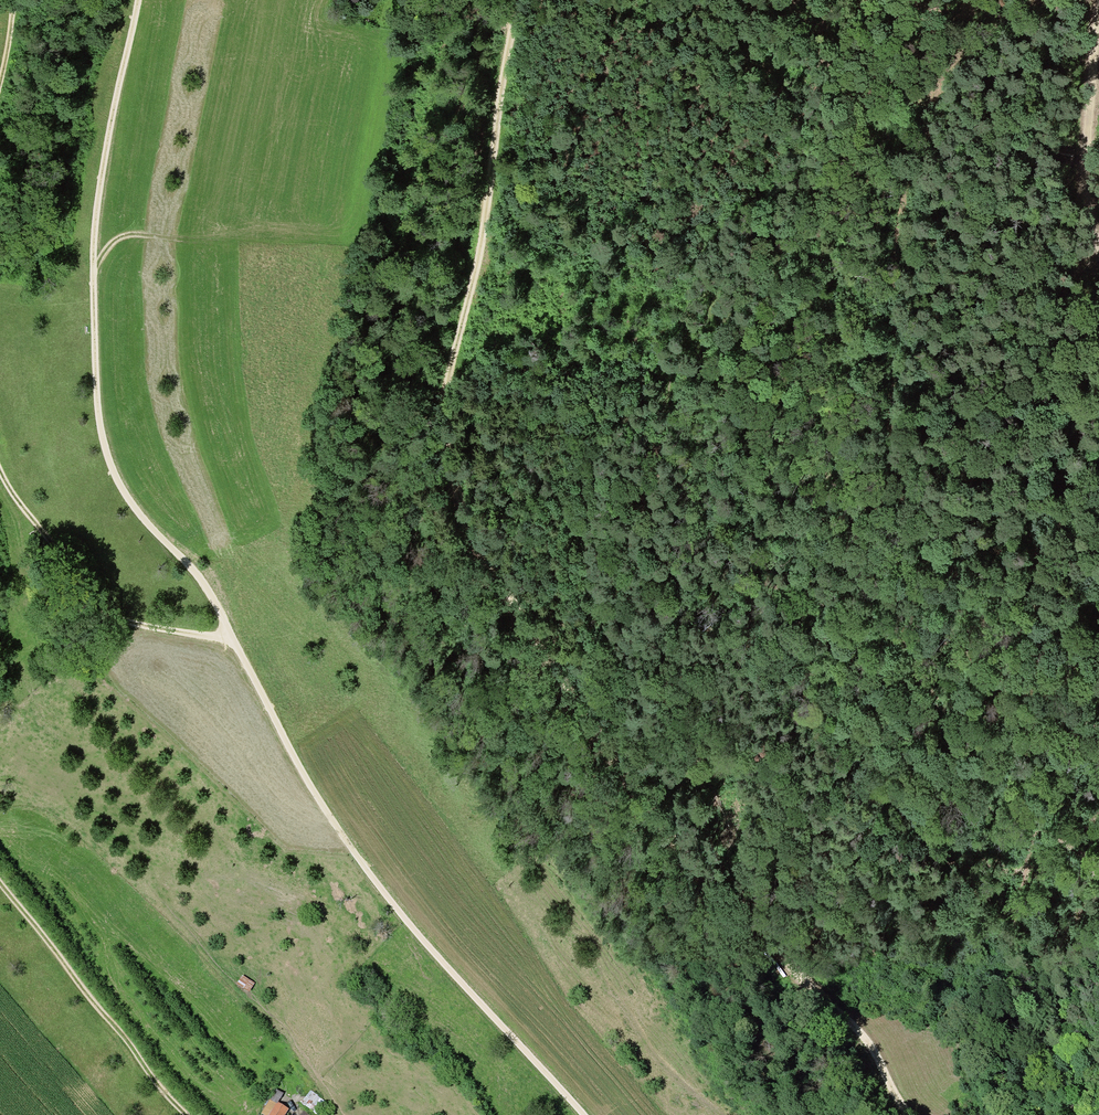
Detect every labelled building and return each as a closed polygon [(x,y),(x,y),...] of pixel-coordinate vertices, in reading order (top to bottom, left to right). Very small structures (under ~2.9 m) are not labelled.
[(247,977),(241,985),(253,993),(258,986),(247,977)] [(266,1114),(288,1114),(290,1112),(280,1107),(286,1097),(279,1093),(266,1114)] [(305,1106),(319,1114),(320,1114),(328,1103),(314,1093),(305,1106)]
